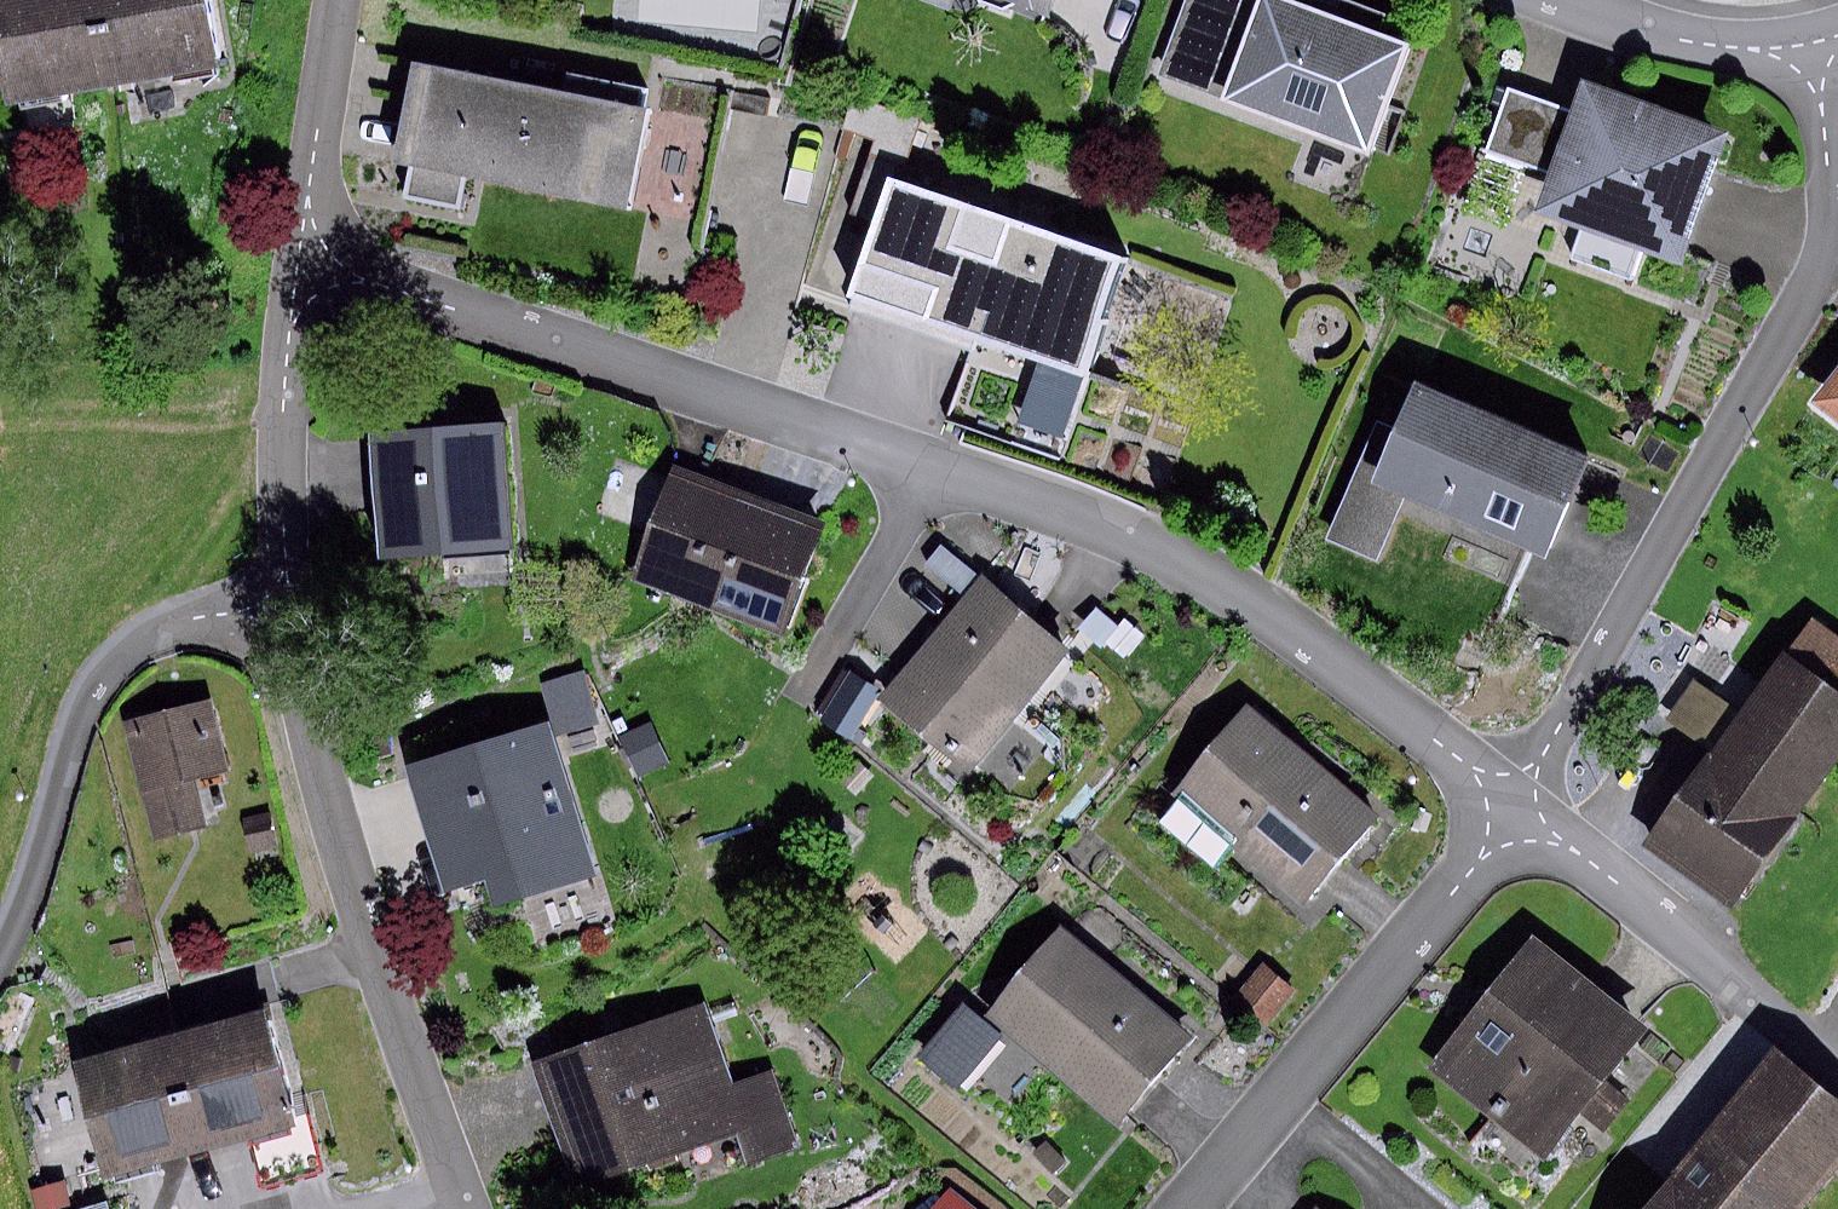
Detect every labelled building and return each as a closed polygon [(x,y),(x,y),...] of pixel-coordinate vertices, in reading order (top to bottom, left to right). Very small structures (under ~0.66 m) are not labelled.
[(95,0),(0,0),(0,69),(6,104),(110,84),(95,0)] [(110,84),(212,66),(200,0),(95,0),(110,84)] [(977,2),(997,11),(1012,4),(1041,15),(1047,0),(976,0),(977,2)] [(1250,0),(1181,0),(1152,74),(1213,97),(1250,0)] [(1295,0),(1250,0),(1213,97),(1365,156),(1408,46),(1374,33),(1381,14),(1344,0),(1338,0),(1333,14),(1295,0)] [(561,92),(409,61),(389,158),(409,162),(402,193),(456,204),(462,176),(616,208),(636,108),(640,91),(564,76),(561,92)] [(1571,115),(1505,91),(1481,156),(1540,177),(1527,215),(1677,269),(1724,138),(1582,86),(1571,115)] [(719,127),(636,108),(616,208),(696,226),(719,127)] [(961,209),(880,182),(842,299),(1080,376),(1119,258),(1010,223),(996,265),(948,249),(961,209)] [(1810,403),(1837,424),(1837,367),(1810,403)] [(1582,456),(1410,380),(1365,481),(1406,499),(1527,552),(1538,557),(1582,456)] [(497,423),(367,434),(377,555),(507,544),(497,423)] [(819,531),(673,475),(633,581),(779,636),(819,531)] [(1378,562),(1406,499),(1365,481),(1353,475),(1325,539),(1378,562)] [(1499,616),(1527,552),(1406,499),(1378,562),(1499,616)] [(976,582),(878,704),(968,776),(1066,655),(976,582)] [(1097,606),(1079,629),(1102,645),(1119,623),(1097,606)] [(1814,619),(1742,716),(1713,754),(1647,843),(1732,906),(1837,763),(1837,636),(1814,619)] [(846,670),(818,720),(848,737),(877,688),(846,670)] [(579,673),(541,686),(558,735),(596,722),(579,673)] [(1665,719),(1713,754),(1742,716),(1693,681),(1665,719)] [(214,706),(133,723),(160,846),(207,836),(198,792),(232,785),(214,706)] [(1373,817),(1247,708),(1150,819),(1205,867),(1226,842),(1298,904),(1373,817)] [(547,718),(403,761),(441,889),(485,875),(495,906),(595,876),(547,718)] [(649,722),(619,736),(638,779),(669,766),(649,722)] [(854,760),(836,778),(853,794),(871,776),(854,760)] [(271,814),(239,820),(246,853),(277,847),(271,814)] [(1191,1041),(1063,929),(990,1013),(1118,1125),(1191,1041)] [(1608,1006),(1533,946),(1435,1068),(1544,1155),(1642,1033),(1608,1006)] [(1260,963),(1233,997),(1266,1024),(1294,990),(1260,963)] [(961,1002),(915,1057),(954,1089),(1000,1034),(961,1002)] [(710,1009),(535,1069),(578,1195),(692,1157),(701,1183),(793,1152),(771,1086),(740,1096),(710,1009)] [(259,1021),(162,1045),(190,1159),(288,1135),(259,1021)] [(190,1159),(162,1045),(65,1069),(95,1184),(190,1159)] [(1656,1208),(1813,1208),(1837,1177),(1837,1117),(1771,1064),(1656,1208)] [(1046,1140),(1033,1152),(1053,1174),(1066,1162),(1046,1140)] [(29,1191),(34,1208),(58,1208),(70,1206),(64,1181),(29,1191)] [(950,1195),(938,1208),(967,1208),(950,1195)]
